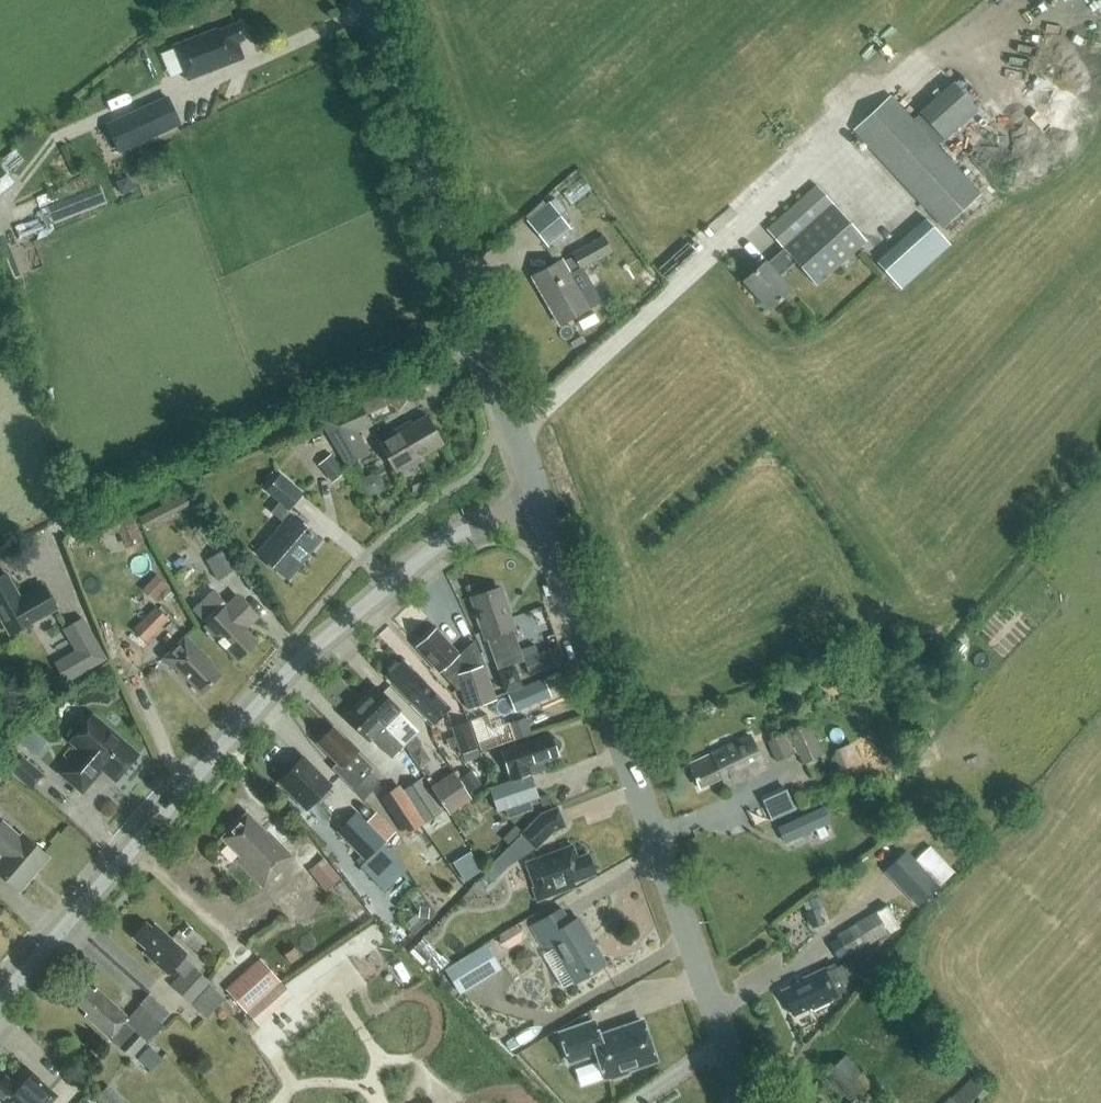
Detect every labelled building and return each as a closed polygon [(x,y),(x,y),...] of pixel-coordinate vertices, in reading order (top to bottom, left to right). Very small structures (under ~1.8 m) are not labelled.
[(174,45),(175,48),(161,53),(171,76),(184,71),(188,80),(244,58),(238,42),(245,40),(238,23),(218,31),(217,28),(174,45)] [(918,112),(944,141),(978,110),(953,82),(918,112)] [(155,103),(108,125),(121,153),(168,131),(185,124),(172,96),(155,103)] [(890,96),(853,130),(943,227),(980,193),(890,96)] [(13,183),(0,168),(0,193),(13,183)] [(130,176),(119,179),(123,192),(134,188),(130,176)] [(790,290),(779,277),(795,262),(817,285),(863,244),(867,239),(834,203),(833,204),(816,185),(766,230),(783,248),(766,264),(765,262),(744,281),(769,310),(790,290)] [(527,219),(549,245),(570,227),(548,201),(527,219)] [(926,218),(876,262),(900,289),(950,245),(926,218)] [(571,253),(573,255),(580,268),(582,267),(611,249),(603,234),(571,253)] [(1,282),(19,275),(4,235),(0,236),(0,279),(1,282)] [(582,267),(580,268),(573,255),(562,261),(561,259),(533,276),(560,324),(589,307),(601,300),(582,267)] [(387,405),(382,393),(360,402),(366,414),(387,405)] [(371,453),(358,432),(372,426),(366,414),(360,402),(319,419),(347,467),(371,453)] [(421,455),(443,443),(427,415),(405,428),(403,425),(383,437),(391,449),(386,452),(398,473),(423,458),(421,455)] [(324,432),(319,421),(298,431),(303,442),(324,432)] [(346,472),(331,454),(318,464),(333,482),(346,472)] [(362,484),(364,490),(369,495),(375,496),(381,492),(384,486),(383,480),(378,475),(371,474),(365,478),(362,484)] [(289,508),(302,493),(280,475),(268,489),(281,501),(271,512),(284,523),(259,552),(288,578),(303,561),(301,560),(310,549),(312,551),(322,539),(314,532),(313,534),(291,515),(291,516),(286,511),(289,508)] [(145,528),(193,504),(187,492),(139,516),(145,528)] [(128,505),(94,520),(101,537),(118,530),(125,547),(143,540),(128,505)] [(219,540),(209,524),(200,530),(205,538),(200,541),(205,549),(219,540)] [(225,549),(208,559),(219,578),(236,568),(225,549)] [(55,606),(44,587),(20,600),(7,575),(0,579),(0,612),(8,626),(24,618),(27,623),(41,615),(40,613),(55,606)] [(157,576),(143,590),(154,600),(167,586),(157,576)] [(168,588),(160,596),(166,602),(174,595),(168,588)] [(497,588),(472,596),(478,614),(476,615),(480,627),(482,626),(486,639),(488,638),(498,669),(523,660),(520,651),(513,629),(515,629),(502,590),(497,588)] [(245,629),(258,617),(237,595),(227,605),(214,592),(195,609),(208,623),(205,626),(237,659),(257,640),(245,629)] [(550,603),(515,614),(523,642),(558,632),(550,603)] [(146,641),(169,618),(157,606),(134,629),(146,641)] [(107,658),(83,617),(63,629),(75,650),(53,663),(65,683),(107,658)] [(496,699),(481,656),(462,663),(457,657),(461,653),(450,642),(447,641),(435,629),(418,645),(458,690),(461,688),(468,708),(496,699)] [(202,693),(221,674),(210,663),(212,662),(186,636),(163,658),(173,668),(175,667),(202,693)] [(966,646),(960,642),(951,655),(957,660),(966,646)] [(558,647),(523,659),(530,678),(565,666),(558,647)] [(402,660),(387,675),(409,698),(410,698),(427,716),(434,723),(447,711),(451,707),(426,682),(415,670),(413,671),(402,660)] [(506,691),(521,685),(515,667),(499,672),(506,691)] [(546,680),(509,696),(516,712),(553,696),(546,680)] [(377,687),(362,702),(405,745),(404,745),(410,753),(421,746),(423,745),(416,734),(418,732),(398,712),(401,710),(377,687)] [(405,745),(362,702),(347,717),(370,740),(372,738),(392,758),(404,745),(405,745)] [(116,780),(139,753),(94,715),(71,741),(79,749),(59,772),(83,792),(103,769),(116,780)] [(517,735),(534,731),(531,716),(514,719),(517,735)] [(461,752),(477,747),(469,723),(453,728),(461,752)] [(797,752),(802,764),(823,755),(808,723),(768,741),(776,762),(797,752)] [(334,727),(318,742),(319,743),(340,764),(335,770),(363,799),(381,781),(371,771),(374,768),(357,751),(359,750),(347,738),(346,739),(334,728),(335,728),(334,727)] [(545,767),(543,760),(558,755),(557,751),(559,749),(561,747),(561,744),(560,741),(558,739),(555,738),(553,739),(551,734),(520,745),(502,751),(512,780),(490,788),(497,811),(539,797),(531,774),(543,770),(545,767)] [(699,767),(692,771),(699,788),(722,778),(725,785),(764,767),(750,736),(696,761),(699,767)] [(862,761),(853,742),(838,749),(839,753),(833,755),(841,771),(862,761)] [(421,746),(410,753),(420,768),(431,761),(421,746)] [(326,789),(331,784),(304,756),(279,781),(306,809),(316,799),(320,803),(330,793),(326,789)] [(461,778),(470,791),(481,784),(472,770),(461,778)] [(473,798),(454,771),(432,786),(450,813),(473,798)] [(442,812),(420,780),(404,790),(426,823),(442,812)] [(426,823),(404,790),(400,784),(380,797),(405,835),(424,823),(425,824),(426,823)] [(775,818),(799,807),(790,786),(765,798),(775,818)] [(544,808),(552,805),(548,793),(540,796),(544,808)] [(823,806),(779,827),(786,843),(831,823),(823,806)] [(565,826),(558,807),(542,814),(522,833),(510,845),(491,865),(501,874),(512,864),(536,847),(553,831),(565,826)] [(407,868),(383,843),(386,841),(358,811),(338,830),(362,855),(357,860),(372,876),(385,890),(407,868)] [(264,888),(293,859),(248,812),(222,838),(239,855),(236,859),(264,888)] [(21,835),(2,819),(0,822),(0,853),(3,856),(0,859),(0,875),(20,891),(50,857),(22,833),(21,835)] [(937,879),(953,869),(937,843),(921,852),(937,879)] [(577,858),(573,845),(526,862),(535,886),(532,887),(538,901),(576,887),(574,881),(595,873),(588,854),(577,858)] [(883,871),(917,907),(940,886),(906,850),(883,871)] [(481,870),(468,851),(453,862),(466,881),(481,870)] [(307,867),(324,889),(340,876),(322,855),(307,867)] [(837,934),(849,956),(888,932),(889,934),(901,927),(886,903),(837,934)] [(420,907),(419,918),(428,919),(429,908),(420,907)] [(562,908),(532,926),(547,951),(568,986),(575,981),(605,963),(578,918),(571,923),(562,908)] [(193,1004),(212,983),(184,957),(188,954),(155,924),(152,927),(146,922),(133,937),(146,949),(144,952),(169,974),(175,967),(182,974),(171,985),(193,1004)] [(186,936),(193,928),(186,922),(179,930),(186,936)] [(500,934),(499,944),(509,949),(521,941),(522,931),(513,926),(500,934)] [(417,949),(441,967),(450,956),(426,938),(417,949)] [(874,953),(869,944),(853,954),(858,963),(874,953)] [(498,965),(485,945),(469,955),(482,975),(498,965)] [(292,962),(300,957),(294,948),(286,954),(292,962)] [(259,959),(225,989),(247,1013),(281,983),(259,959)] [(838,994),(845,991),(842,984),(859,977),(852,960),(836,968),(834,964),(797,981),(799,984),(782,991),(792,1014),(809,1006),(810,1009),(839,996),(838,994)] [(110,1039),(111,1038),(129,1017),(97,988),(93,991),(88,986),(75,1000),(88,1013),(85,1016),(110,1039)] [(139,1004),(140,1005),(160,1023),(169,1013),(148,994),(139,1004)] [(161,1024),(160,1023),(140,1005),(129,1017),(111,1038),(132,1057),(161,1024)] [(642,1021),(599,1036),(594,1021),(560,1033),(570,1062),(597,1052),(606,1077),(610,1076),(611,1079),(628,1073),(627,1070),(656,1060),(642,1021)] [(141,1058),(154,1068),(165,1054),(153,1044),(141,1058)] [(851,1101),(849,1102),(860,1102),(856,1098),(871,1084),(844,1055),(824,1072),(851,1101)] [(39,1078),(26,1066),(12,1082),(6,1076),(0,1084),(0,1096),(8,1102),(52,1102),(58,1095),(39,1078)] [(990,1090),(973,1074),(949,1100),(948,1098),(943,1102),(978,1102),(990,1090)] [(104,1089),(93,1099),(97,1102),(118,1102),(104,1089)]
